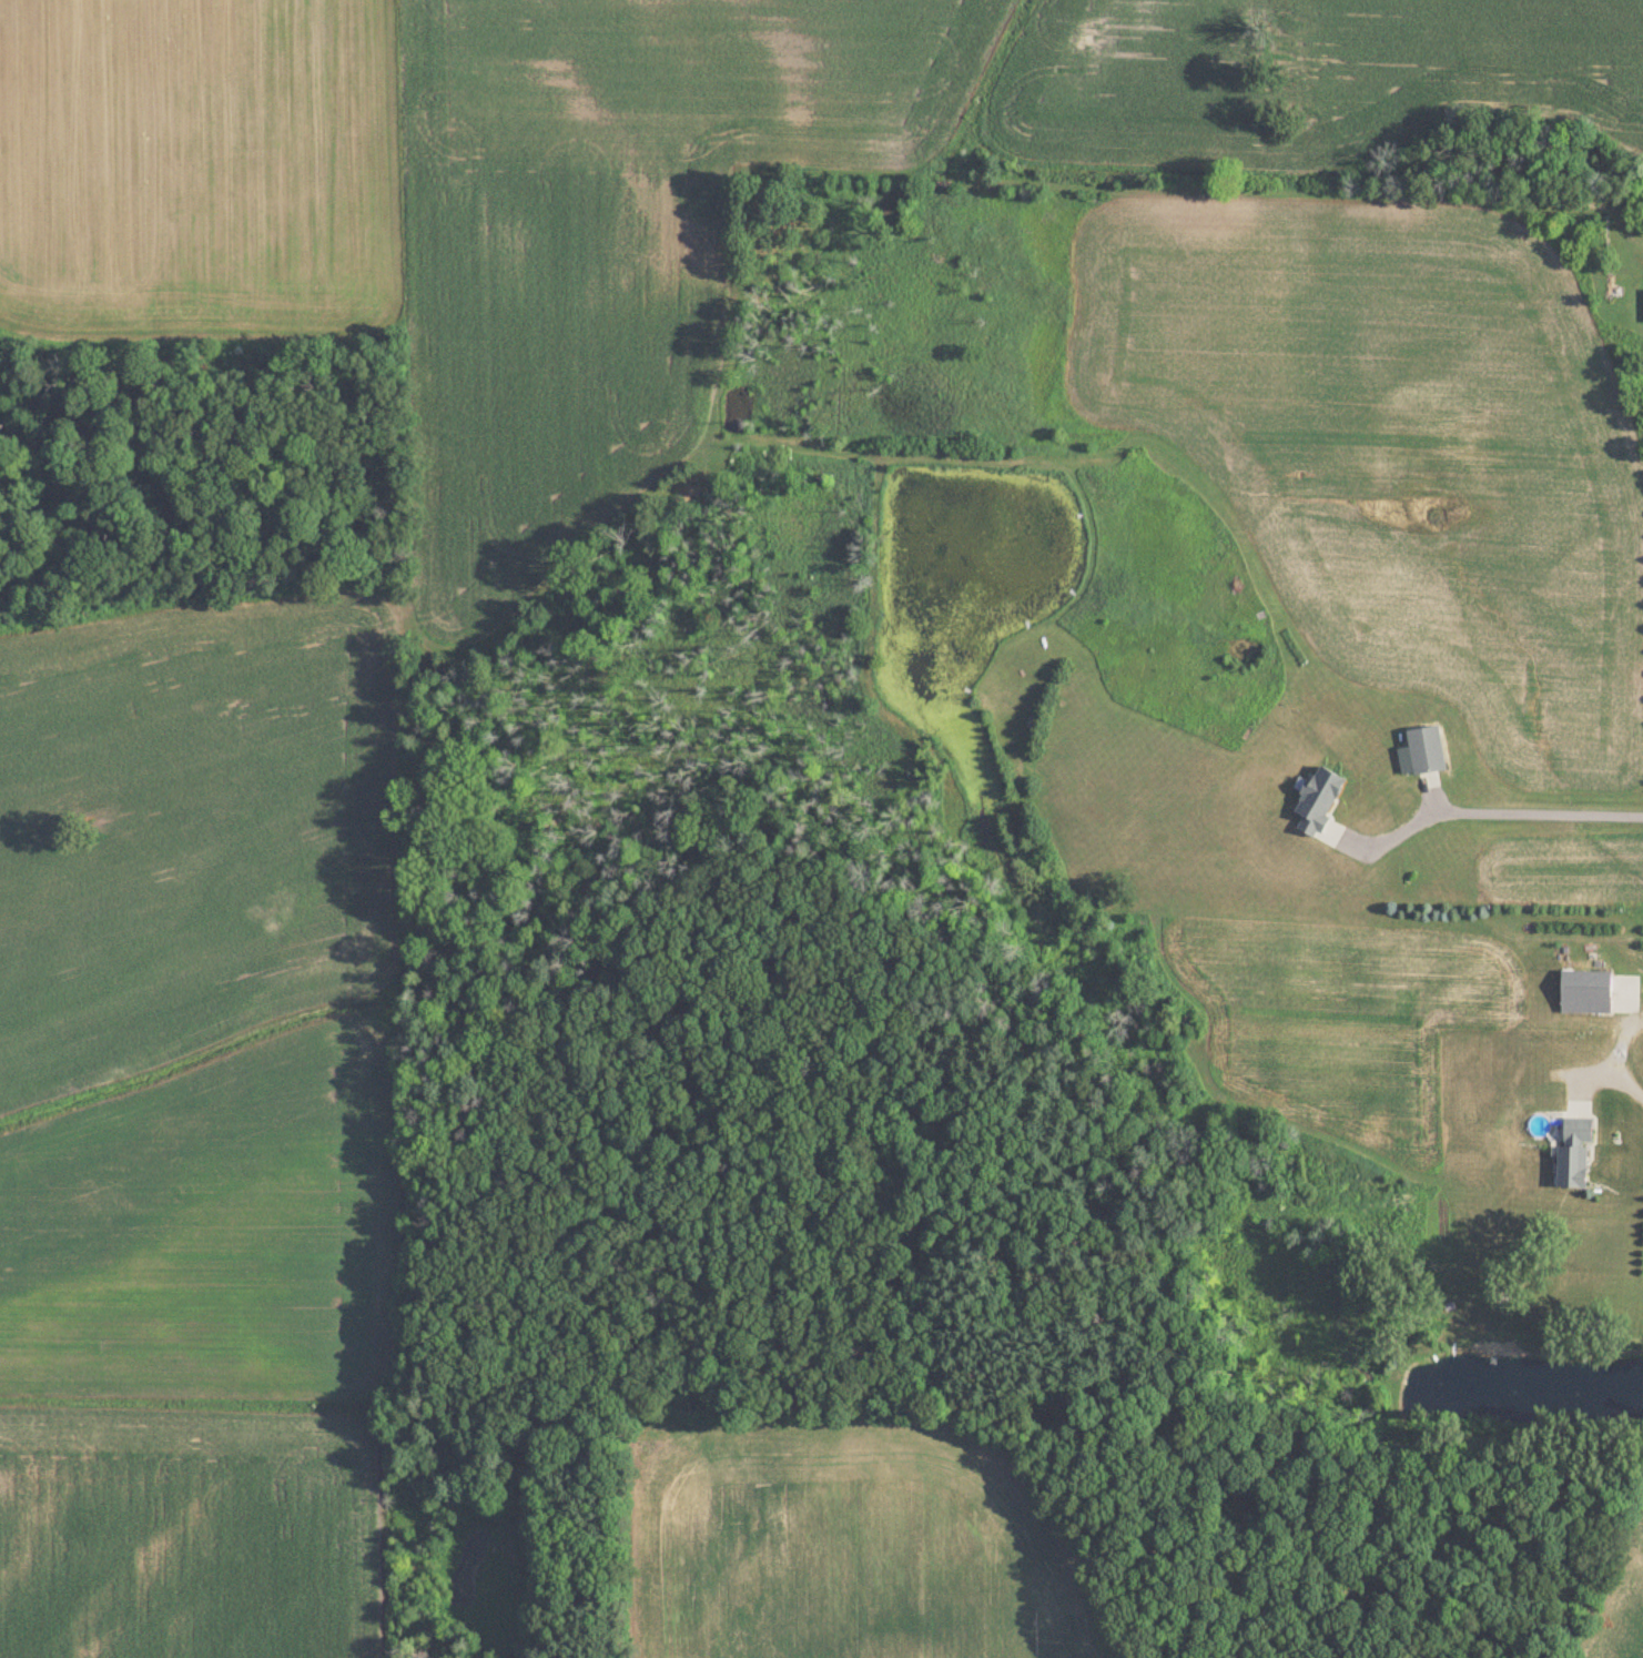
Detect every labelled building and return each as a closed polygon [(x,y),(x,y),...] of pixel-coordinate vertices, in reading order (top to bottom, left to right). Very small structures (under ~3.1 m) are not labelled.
[(1444,726),(1411,730),(1420,788),(1439,786),(1437,771),(1450,770),(1444,726)] [(1300,827),(1320,838),(1351,779),(1323,764),(1313,782),(1301,776),(1295,787),(1307,793),(1298,811),(1306,815),(1300,827)] [(1614,1014),(1615,971),(1564,970),(1563,1012),(1614,1014)] [(1569,1109),(1581,1109),(1580,1101),(1568,1101),(1569,1109)] [(1562,1145),(1561,1187),(1591,1188),(1592,1143),(1596,1143),(1597,1117),(1567,1116),(1567,1145),(1562,1145)]
